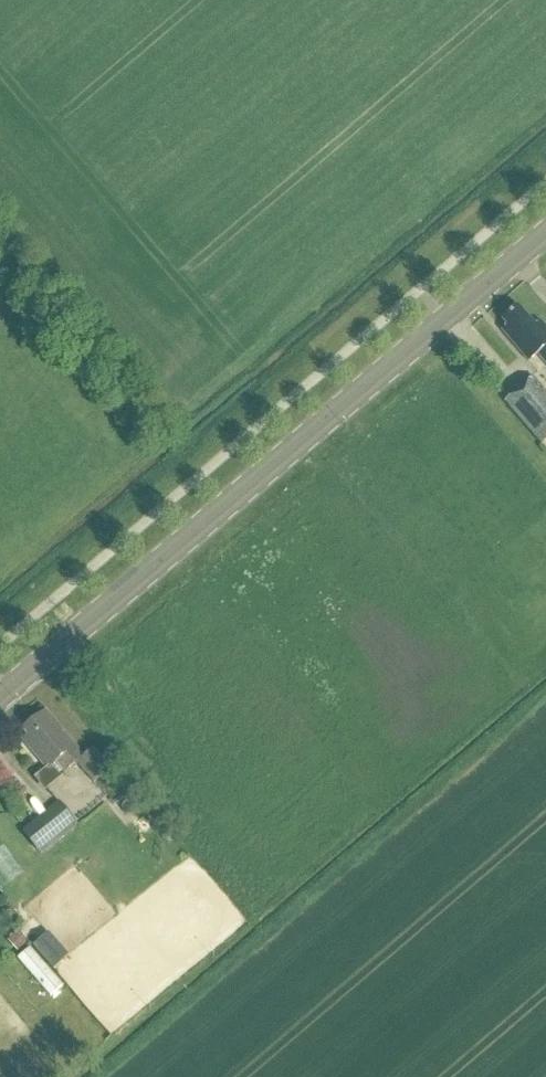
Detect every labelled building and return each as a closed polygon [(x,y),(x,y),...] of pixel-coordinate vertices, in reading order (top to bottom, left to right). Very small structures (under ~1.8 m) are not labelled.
[(529,363),(538,355),(545,364),(545,330),(541,323),(535,328),(518,308),(502,321),(507,327),(502,332),(529,363)] [(542,447),(545,444),(545,395),(533,379),(505,403),(542,447)] [(22,742),(47,772),(58,763),(76,748),(46,712),(22,732),(27,738),(22,742)] [(76,748),(58,763),(66,773),(77,763),(94,784),(111,770),(94,750),(84,758),(76,748)] [(72,806),(35,832),(43,844),(81,817),(72,806)] [(48,936),(33,948),(52,970),(67,957),(48,936)]
